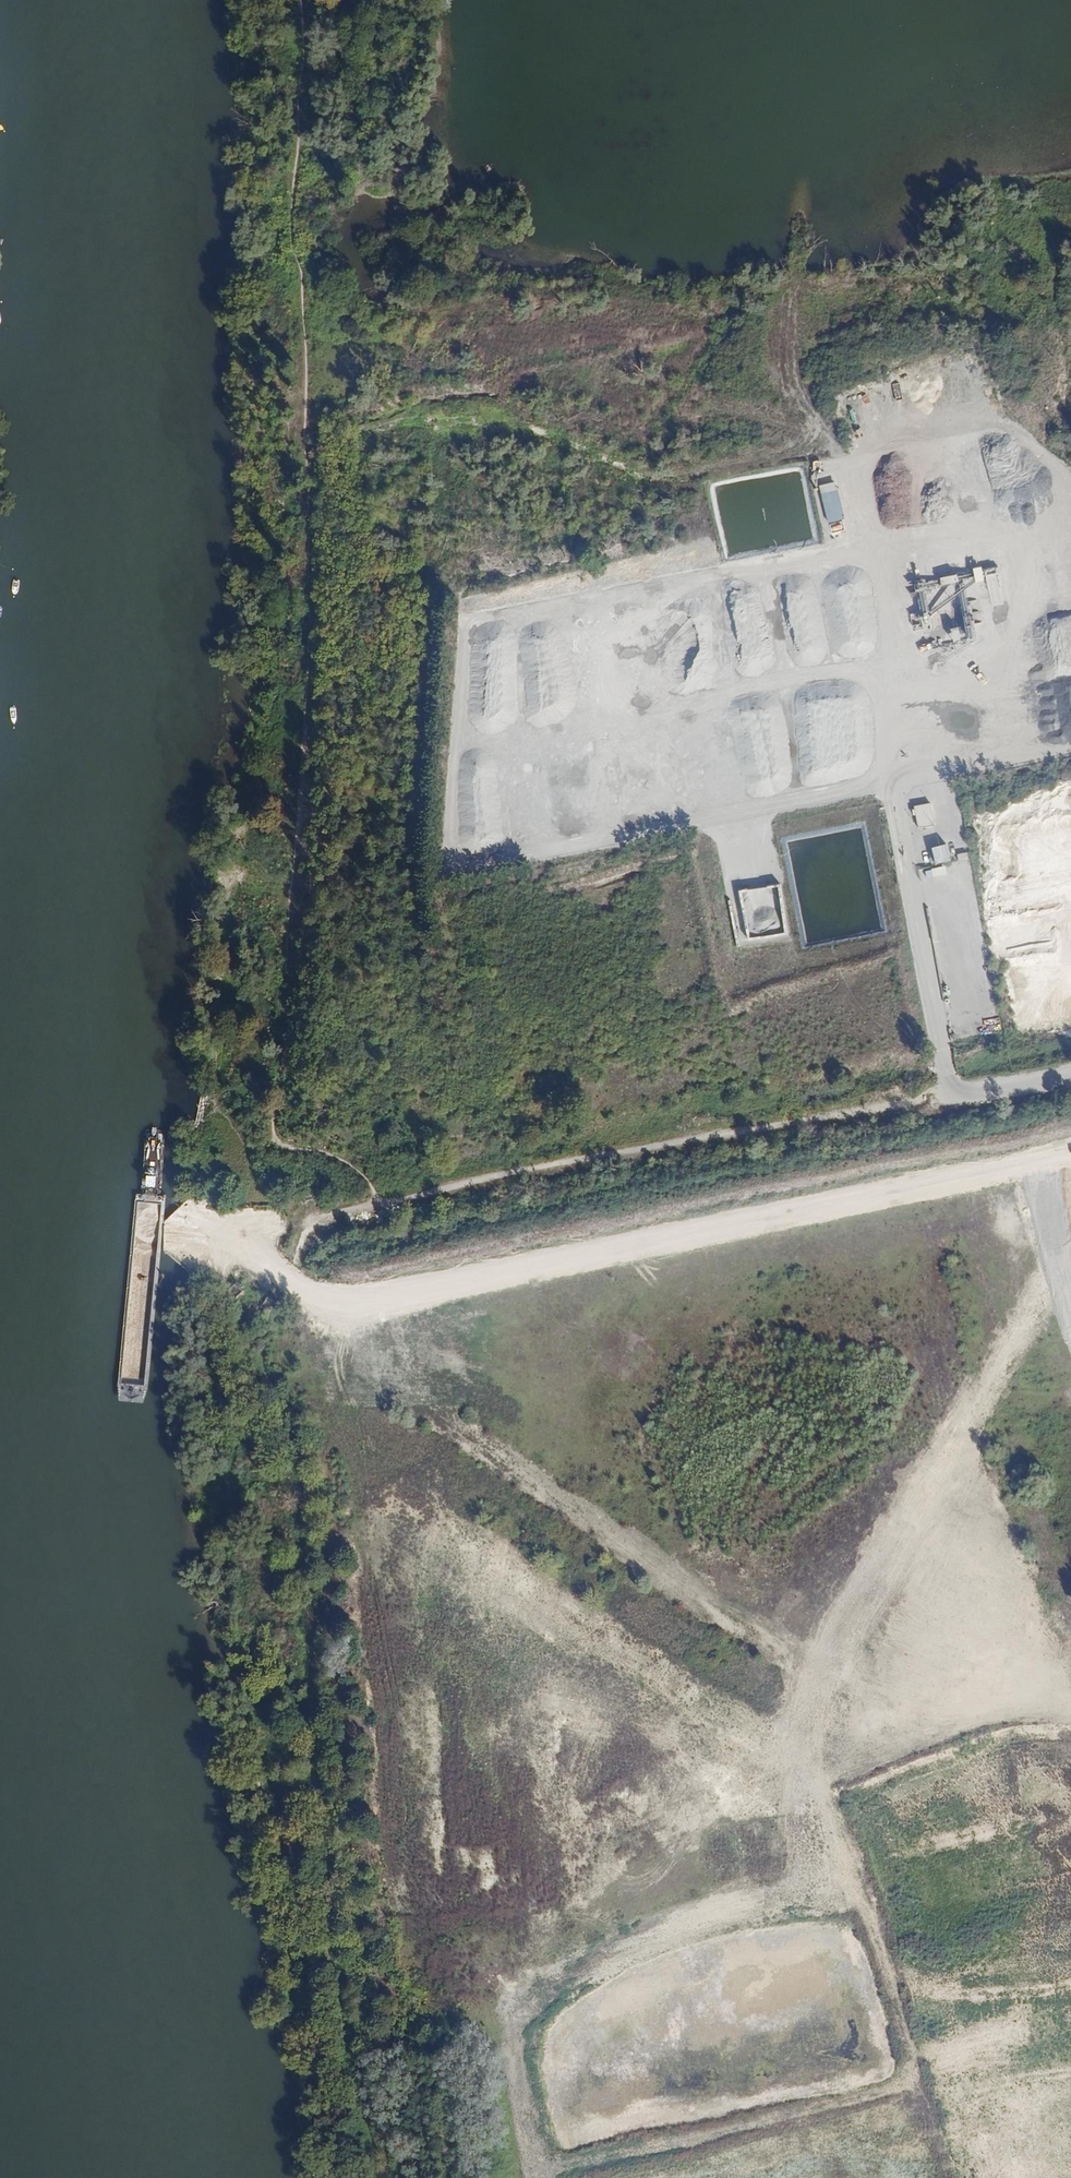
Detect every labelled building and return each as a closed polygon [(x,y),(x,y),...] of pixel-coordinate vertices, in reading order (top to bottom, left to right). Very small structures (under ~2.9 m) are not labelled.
[(819,485),(828,522),(845,518),(836,481),(819,485)] [(975,639),(969,599),(988,595),(986,584),(980,585),(980,590),(954,586),(984,581),(985,578),(982,566),(974,567),(975,575),(967,577),(954,575),(941,577),(941,582),(934,581),(922,583),(930,629),(930,627),(937,628),(941,627),(953,629),(954,639),(965,641),(975,639)] [(913,625),(922,623),(919,612),(910,614),(913,625)] [(915,804),(917,826),(935,825),(933,803),(915,804)] [(937,864),(952,859),(947,843),(932,847),(937,864)] [(928,878),(947,873),(946,865),(926,870),(928,878)] [(965,948),(985,946),(984,936),(964,938),(965,948)] [(290,1580),(298,1579),(297,1565),(290,1566),(290,1580)] [(692,1584),(707,1591),(714,1577),(699,1569),(692,1584)] [(282,1783),(280,1776),(270,1777),(272,1785),(282,1783)]
